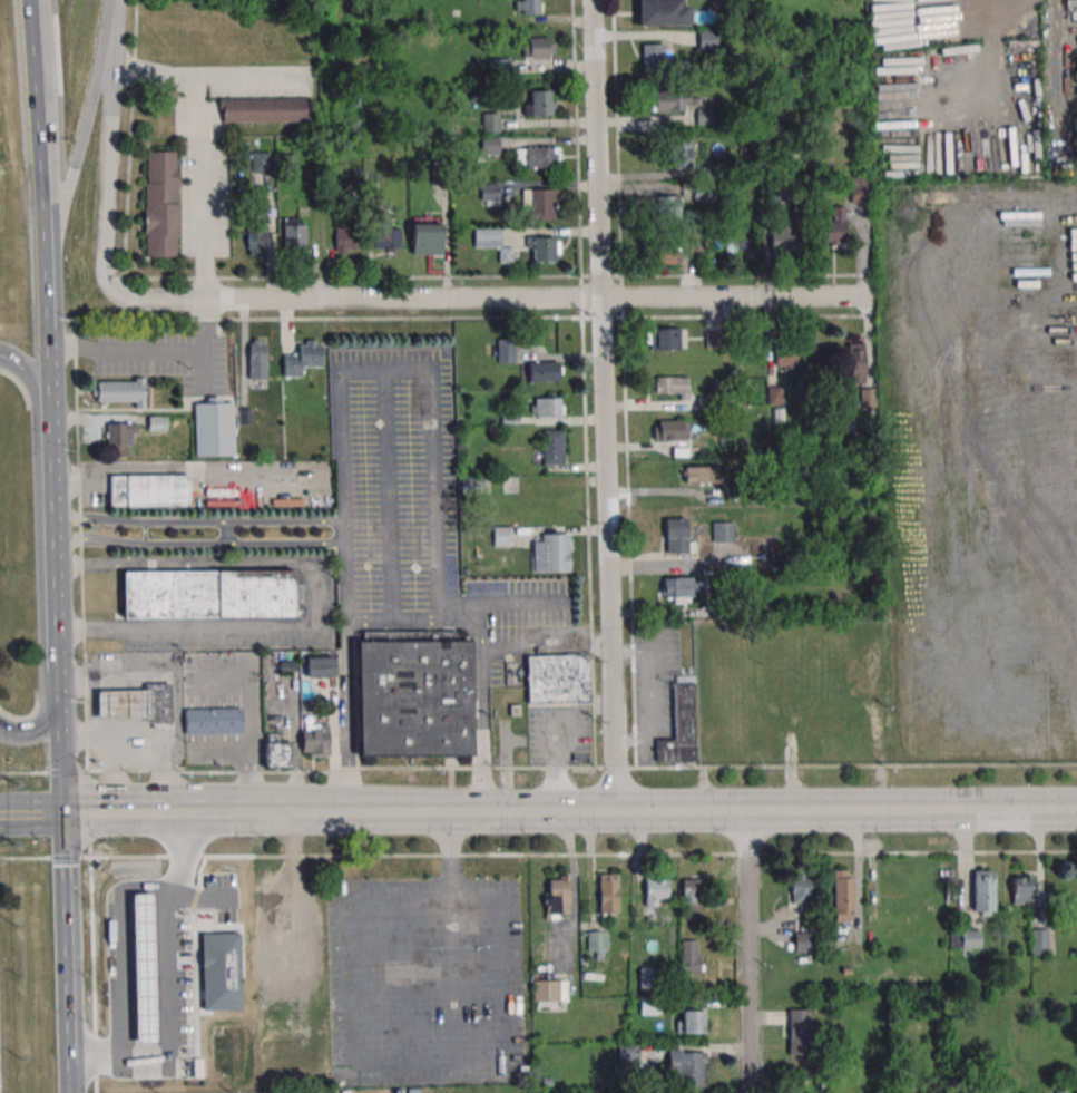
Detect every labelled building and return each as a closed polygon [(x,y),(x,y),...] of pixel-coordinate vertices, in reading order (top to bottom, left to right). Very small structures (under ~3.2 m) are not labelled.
[(522,12),(522,0),(541,0),(541,12),(522,12)] [(635,26),(635,0),(681,0),(681,6),(687,4),(688,25),(635,26)] [(697,49),(717,49),(717,30),(697,30),(697,49)] [(529,33),(548,33),(549,58),(529,58),(529,33)] [(643,45),(663,45),(663,69),(644,69),(643,45)] [(530,90),(549,90),(550,115),(530,115),(530,90)] [(650,111),(696,110),(697,124),(714,123),(713,93),(650,94),(650,111)] [(306,122),(306,98),(220,98),(220,122),(306,122)] [(481,111),(481,133),(498,133),(498,111),(481,111)] [(498,137),(482,137),(482,153),(498,153),(498,137)] [(668,139),(687,139),(688,164),(669,164),(668,139)] [(515,147),(515,167),(558,167),(558,147),(515,147)] [(178,151),(145,151),(146,257),(179,257),(178,151)] [(270,151),(252,151),(252,173),(270,173),(270,151)] [(850,176),(850,202),(868,202),(868,176),(850,176)] [(499,182),(481,182),(481,205),(499,205),(499,182)] [(715,200),(715,185),(694,185),(694,200),(715,200)] [(532,189),(551,189),(551,214),(532,215),(532,189)] [(655,195),(674,195),(675,219),(656,219),(655,195)] [(821,221),(821,243),(845,243),(845,207),(832,207),(832,221),(821,221)] [(306,218),(284,218),(284,249),(306,249),(306,218)] [(442,255),(442,218),(412,218),(412,255),(442,255)] [(400,248),(400,223),(374,223),(374,249),(400,248)] [(800,223),(771,223),(771,253),(800,253),(800,223)] [(334,252),(357,252),(357,226),(335,226),(334,252)] [(512,262),(512,248),(501,248),(501,228),(474,228),(474,250),(499,250),(499,262),(512,262)] [(248,256),(267,256),(267,229),(248,229),(248,256)] [(532,237),(552,237),(552,262),(533,262),(532,237)] [(656,242),(675,242),(676,266),(656,266),(656,242)] [(649,329),(679,329),(679,350),(649,350),(649,329)] [(266,339),(248,339),(248,379),(266,379),(266,339)] [(284,354),(284,376),(303,376),(303,366),(323,366),(323,340),(298,340),(298,354),(284,354)] [(865,383),(865,343),(848,343),(848,383),(865,383)] [(528,362),(558,361),(558,382),(528,383),(528,362)] [(688,397),(688,377),(655,377),(655,397),(688,397)] [(144,403),(144,381),(96,381),(96,403),(144,403)] [(533,416),(563,416),(563,397),(533,397),(533,416)] [(194,456),(233,456),(233,403),(194,403),(194,456)] [(689,421),(657,421),(657,441),(689,441),(689,421)] [(127,446),(135,446),(135,422),(107,422),(107,456),(127,456),(127,446)] [(564,465),(564,430),(541,430),(541,465),(564,465)] [(725,466),(684,466),(684,483),(725,483),(725,466)] [(109,475),(109,508),(189,508),(189,475),(109,475)] [(666,553),(688,553),(688,518),(666,518),(666,553)] [(713,521),(713,561),(732,561),(732,521),(713,521)] [(510,527),(494,527),(494,546),(510,546),(510,527)] [(570,534),(532,534),(532,572),(570,572),(570,534)] [(121,572),(293,569),(294,616),(123,618),(121,572)] [(693,591),(704,591),(704,578),(664,578),(664,602),(693,602),(693,591)] [(355,641),(468,640),(470,754),(356,757),(355,641)] [(335,655),(304,655),(304,678),(335,678),(335,655)] [(527,655),(527,704),(588,703),(588,655),(527,655)] [(695,762),(694,675),(673,675),(673,739),(656,739),(657,762),(695,762)] [(147,726),(146,685),(172,685),(172,725),(147,726)] [(151,722),(150,692),(99,693),(99,723),(151,722)] [(243,708),(185,708),(185,734),(243,734),(243,708)] [(328,754),(328,723),(302,723),(302,754),(328,754)] [(290,766),(290,741),(281,741),(281,734),(263,734),(263,766),(290,766)] [(834,921),(853,921),(853,870),(834,870),(834,921)] [(995,870),(973,870),(973,915),(995,915),(995,870)] [(618,913),(618,873),(599,874),(599,913),(618,913)] [(791,906),(810,906),(810,874),(791,874),(791,906)] [(569,918),(569,875),(547,875),(547,918),(569,918)] [(1012,903),(1034,903),(1034,875),(1012,875),(1012,903)] [(668,878),(645,878),(645,905),(668,905),(668,878)] [(682,904),(705,904),(705,878),(682,878),(682,904)] [(137,1047),(160,1046),(157,897),(134,897),(137,1047)] [(1030,954),(1049,954),(1049,928),(1030,928),(1030,954)] [(981,948),(981,929),(960,929),(960,948),(981,948)] [(606,930),(587,930),(587,959),(606,959),(606,930)] [(813,951),(813,934),(795,933),(795,951),(813,951)] [(203,1013),(241,1012),(241,936),(203,936),(203,1013)] [(699,940),(682,940),(682,973),(699,973),(699,940)] [(657,968),(640,968),(640,988),(657,988),(657,968)] [(567,1002),(567,979),(533,979),(533,1002),(567,1002)] [(810,1009),(787,1009),(787,1054),(810,1054),(810,1009)] [(705,1011),(676,1011),(676,1033),(705,1033),(705,1011)] [(185,1036),(156,1036),(156,1070),(185,1070),(185,1036)] [(639,1067),(639,1044),(618,1044),(618,1067),(639,1067)] [(679,1075),(679,1086),(705,1086),(705,1051),(668,1051),(668,1075),(679,1075)]
